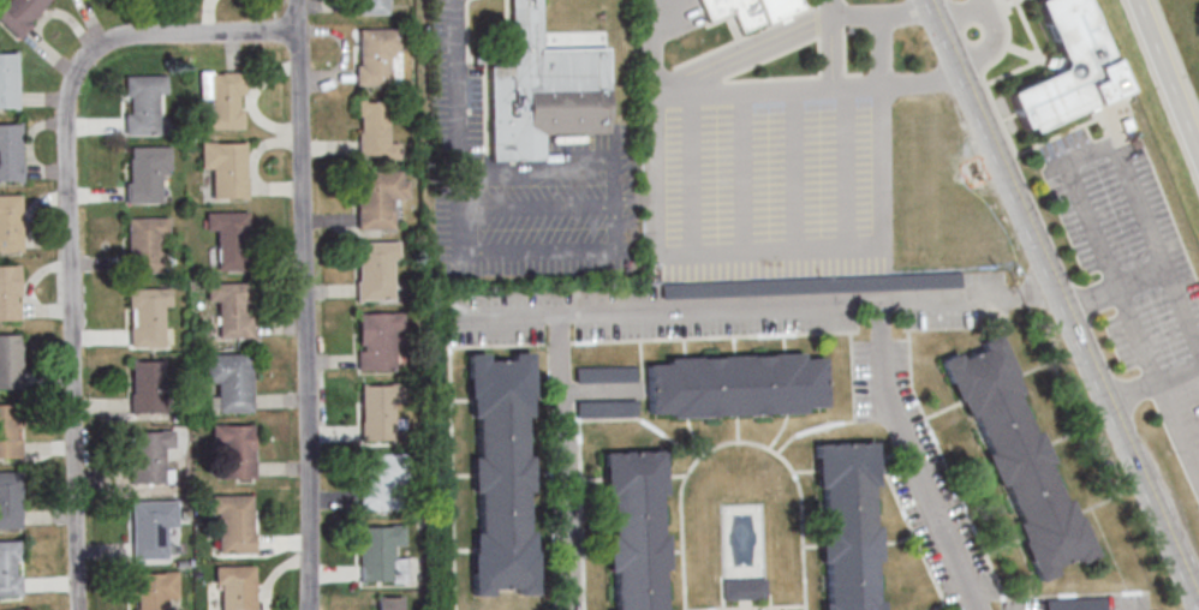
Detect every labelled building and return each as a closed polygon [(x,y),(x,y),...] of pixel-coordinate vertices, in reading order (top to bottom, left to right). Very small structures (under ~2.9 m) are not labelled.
[(55,0),(0,0),(0,23),(16,39),(55,0)] [(356,14),(388,14),(388,0),(356,0),(356,14)] [(512,67),(510,0),(540,0),(541,48),(607,47),(609,133),(542,134),(542,161),(490,162),(488,67),(512,67)] [(708,22),(698,0),(797,0),(801,10),(762,26),(760,24),(739,34),(729,12),(708,22)] [(1033,4),(1041,0),(1081,0),(1123,94),(1031,134),(1028,130),(1022,132),(1006,96),(1057,73),(1061,65),(1033,4)] [(357,31),(398,30),(398,48),(390,48),(392,88),(357,88),(357,31)] [(17,51),(0,51),(0,109),(17,109),(17,51)] [(196,73),(241,72),(241,128),(208,128),(207,100),(196,100),(196,73)] [(123,77),(163,76),(163,95),(155,95),(156,134),(123,136),(121,115),(127,115),(127,97),(123,97),(123,77)] [(399,160),(399,142),(388,142),(388,100),(357,100),(357,160),(399,160)] [(18,181),(0,182),(0,126),(17,126),(18,181)] [(197,144),(243,143),(243,199),(209,199),(208,169),(197,169),(197,144)] [(127,148),(167,148),(167,171),(162,171),(162,175),(157,175),(159,203),(123,204),(123,184),(126,184),(126,160),(127,160),(127,148)] [(353,172),(354,231),(390,229),(390,213),(389,213),(389,201),(400,201),(400,198),(406,198),(406,181),(399,181),(399,171),(353,172)] [(19,252),(0,253),(0,197),(18,197),(19,252)] [(246,212),(204,212),(204,232),(216,232),(216,271),(246,271),(246,212)] [(124,220),(165,219),(166,237),(157,237),(159,274),(124,275),(123,255),(125,255),(124,220)] [(354,244),(395,243),(395,261),(389,261),(390,300),(356,300),(354,244)] [(18,323),(0,323),(0,267),(17,267),(18,323)] [(216,339),(249,339),(249,283),(205,283),(205,303),(216,303),(216,339)] [(125,291),(167,289),(168,306),(160,306),(161,347),(126,347),(126,327),(127,327),(127,310),(125,310),(125,291)] [(357,313),(398,313),(398,330),(392,330),(392,370),(358,371),(357,313)] [(19,334),(0,334),(0,389),(19,389),(19,334)] [(937,361),(956,405),(959,403),(966,423),(972,420),(988,455),(983,458),(997,491),(1003,489),(1019,524),(1014,526),(1038,582),(1052,576),(1050,570),(1076,560),(1079,567),(1096,560),(1079,520),(1076,521),(1068,502),(1063,504),(1048,468),(1054,466),(1039,433),(1032,437),(1015,399),(1024,395),(997,336),(982,343),(984,351),(960,361),(956,353),(937,361)] [(463,353),(464,400),(466,400),(466,420),(472,420),(473,459),(467,459),(469,495),(475,495),(476,534),(470,534),(471,596),(487,596),(487,590),(515,588),(515,597),(533,596),(532,554),(530,554),(530,533),(525,533),(524,494),(530,494),(530,459),(521,459),(520,417),(530,417),(529,353),(509,353),(511,360),(484,361),(484,353),(463,353)] [(666,360),(801,354),(801,359),(822,358),(824,408),(804,408),(804,415),(669,421),(669,415),(648,417),(645,366),(666,365),(666,360)] [(201,357),(246,355),(246,412),(213,412),(213,382),(201,383),(201,357)] [(129,413),(163,413),(163,361),(129,361),(129,413)] [(636,367),(575,367),(575,382),(636,382),(636,367)] [(356,385),(396,385),(398,402),(390,402),(392,442),(357,442),(356,385)] [(577,417),(636,417),(636,401),(577,401),(577,417)] [(18,461),(0,461),(0,405),(18,405),(18,461)] [(205,425),(251,425),(251,482),(217,482),(217,451),(205,451),(205,425)] [(126,431),(169,431),(171,449),(161,449),(161,485),(127,485),(126,431)] [(879,603),(880,609),(820,609),(819,604),(825,604),(823,566),(818,566),(817,528),(823,528),(821,490),(816,490),(813,447),(872,444),(875,489),(870,489),(871,527),(877,526),(878,563),(872,563),(875,603),(879,603)] [(362,454),(402,453),(402,488),(396,488),(396,509),(357,510),(356,489),(362,489),(362,454)] [(658,572),(661,609),(611,609),(610,574),(604,574),(603,537),(609,537),(608,498),(602,498),(601,455),(660,453),(661,496),(656,497),(657,534),(663,534),(664,572),(658,572)] [(17,528),(0,528),(0,472),(17,472),(17,528)] [(204,497),(249,497),(250,552),(216,554),(215,524),(204,524),(204,497)] [(127,502),(173,501),(174,527),(163,527),(165,558),(130,560),(127,502)] [(357,527),(398,526),(398,544),(392,544),(392,584),(357,584),(357,527)] [(16,594),(0,594),(0,540),(14,539),(16,594)] [(254,566),(214,566),(214,609),(254,609),(254,566)] [(163,599),(164,609),(129,609),(129,574),(173,573),(174,599),(163,599)] [(723,599),(765,599),(765,579),(723,579),(723,599)] [(404,596),(375,597),(375,609),(404,609),(404,596)] [(1046,598),(1046,609),(1107,609),(1107,598),(1046,598)]
